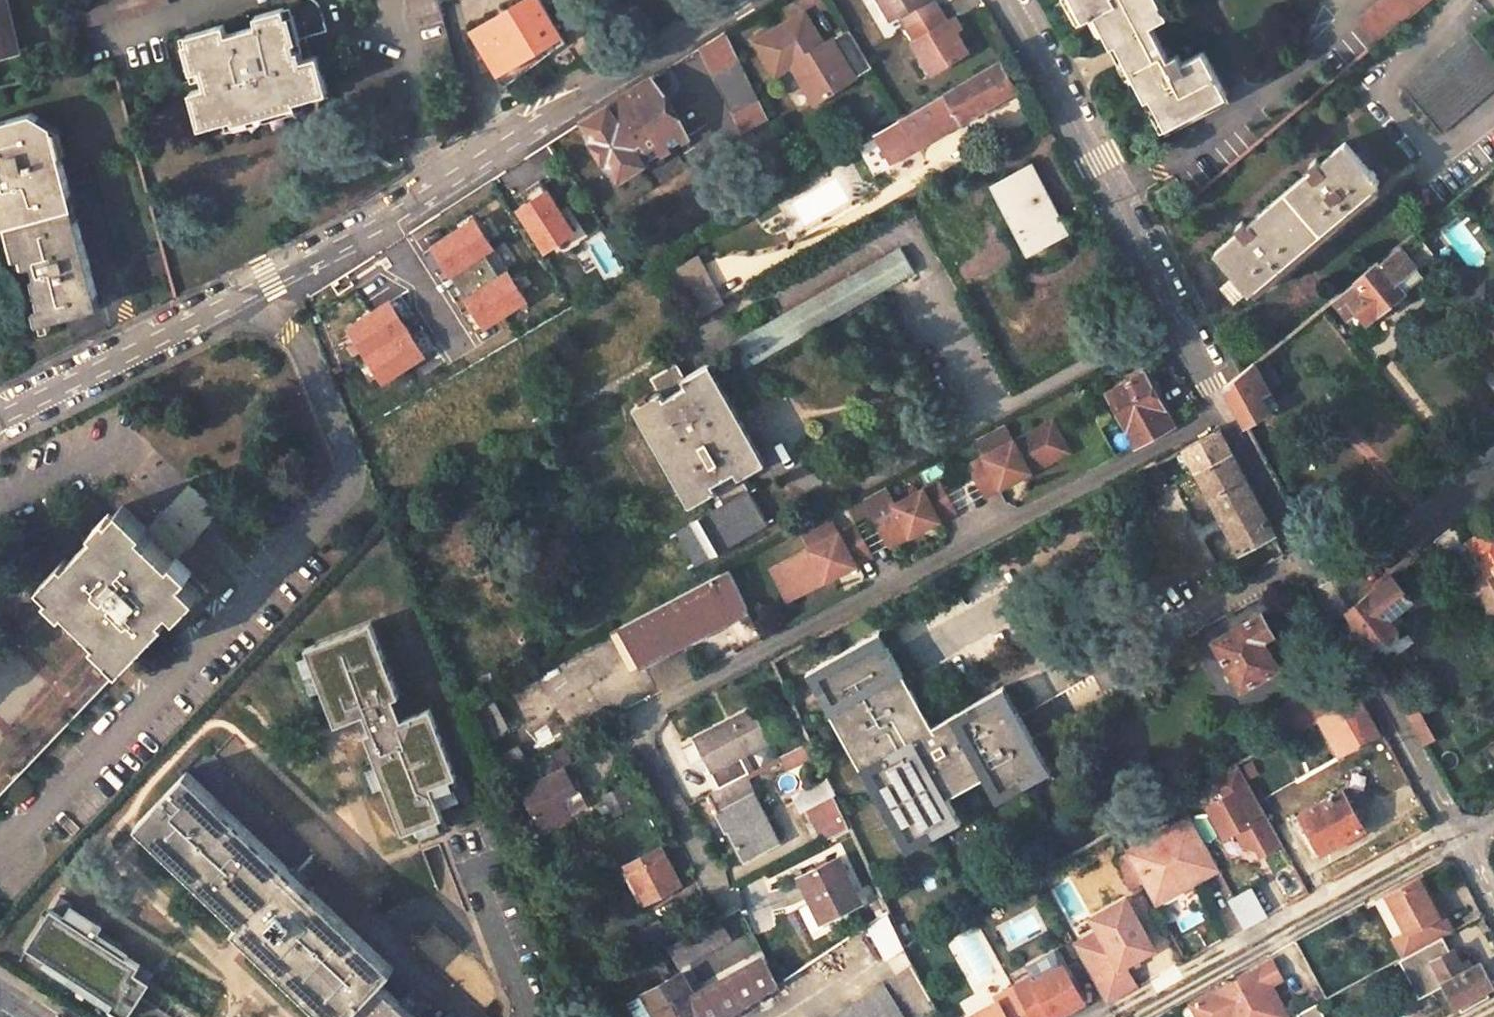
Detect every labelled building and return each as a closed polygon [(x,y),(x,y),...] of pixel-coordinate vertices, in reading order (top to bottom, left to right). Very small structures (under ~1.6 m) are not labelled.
[(9,0),(0,0),(0,53),(20,48),(9,0)] [(105,17),(142,7),(167,0),(100,0),(105,17)] [(414,19),(440,13),(437,0),(409,0),(414,19)] [(541,0),(528,0),(471,35),(472,41),(481,36),(509,80),(567,43),(541,0)] [(887,18),(896,12),(905,27),(935,9),(930,0),(878,0),(887,18)] [(1074,6),(1078,4),(1087,20),(1099,14),(1144,97),(1149,96),(1156,109),(1161,107),(1172,126),(1230,94),(1206,50),(1185,61),(1180,53),(1172,57),(1153,23),(1169,14),(1162,0),(1070,0),(1074,6)] [(1358,17),(1376,42),(1408,15),(1426,0),(1380,0),(1358,17)] [(295,43),(290,26),(287,17),(285,8),(256,17),(258,26),(229,35),(227,26),(226,26),(187,37),(188,43),(192,56),(197,54),(197,57),(202,70),(207,88),(206,88),(202,89),(191,93),(199,124),(201,130),(213,127),(218,126),(247,117),(253,115),(251,109),(275,101),(277,107),(278,108),(311,98),(329,92),(318,56),(318,55),(304,59),(303,55),(301,50),(298,51),(295,43)] [(934,71),(966,52),(951,31),(958,28),(952,17),(944,22),(935,9),(905,27),(913,41),(909,44),(920,63),(927,59),(934,71)] [(751,38),(770,70),(792,58),(796,66),(793,67),(811,99),(868,66),(846,27),(820,42),(801,10),(751,38)] [(302,41),(297,22),(294,15),(287,17),(290,26),(295,43),(302,41)] [(1399,89),(1438,134),(1493,88),(1493,64),(1467,32),(1399,89)] [(715,70),(738,117),(745,131),(771,118),(763,103),(740,58),(729,37),(705,49),(715,70)] [(202,70),(197,57),(197,54),(192,56),(188,43),(183,45),(191,73),(202,70)] [(927,76),(934,71),(927,59),(920,63),(927,76)] [(916,147),(1015,91),(1001,64),(903,121),(916,147)] [(581,122),(619,180),(679,141),(684,149),(698,139),(684,116),(678,120),(651,79),(581,122)] [(250,122),(285,112),(283,106),(278,108),(277,107),(275,101),(251,109),(253,115),(247,117),(249,122),(250,122)] [(55,130),(44,133),(40,116),(30,110),(0,118),(0,196),(2,196),(8,215),(12,214),(15,227),(20,226),(23,239),(18,241),(27,270),(35,268),(38,280),(34,281),(42,311),(46,309),(50,323),(95,311),(91,296),(99,294),(55,130)] [(1238,230),(1214,250),(1234,276),(1218,290),(1229,305),(1246,290),(1247,293),(1271,272),(1276,278),(1286,269),(1282,264),(1345,211),(1349,215),(1358,209),(1354,204),(1378,183),(1344,142),(1319,162),(1314,156),(1306,162),(1312,169),(1247,222),(1242,217),(1233,224),(1238,230)] [(1032,166),(996,186),(1031,254),(1067,234),(1032,166)] [(539,256),(575,237),(546,181),(510,200),(539,256)] [(474,216),(429,243),(480,330),(528,302),(508,267),(496,274),(485,256),(494,250),(474,216)] [(1429,219),(1396,245),(1416,270),(1449,243),(1429,219)] [(1396,245),(1335,295),(1347,310),(1355,304),(1367,319),(1403,289),(1400,284),(1417,270),(1416,270),(1396,245)] [(902,246),(733,344),(747,368),(915,270),(902,246)] [(136,258),(142,281),(171,273),(166,251),(136,258)] [(695,317),(723,303),(699,255),(671,268),(695,317)] [(1417,270),(1400,284),(1403,289),(1420,275),(1417,270)] [(103,309),(99,294),(91,296),(95,311),(103,309)] [(389,298),(344,327),(382,385),(426,356),(389,298)] [(35,312),(39,326),(50,323),(46,309),(42,311),(35,312)] [(1257,389),(1265,383),(1252,361),(1223,385),(1244,424),(1265,406),(1257,389)] [(657,393),(632,407),(690,506),(710,495),(717,507),(667,535),(685,567),(758,526),(733,482),(764,465),(707,365),(685,377),(676,363),(650,377),(657,393)] [(1107,394),(1127,431),(1136,447),(1173,428),(1164,411),(1143,374),(1107,394)] [(1053,423),(1041,428),(1057,459),(1069,452),(1053,423)] [(1005,425),(976,440),(986,458),(969,467),(984,496),(1057,459),(1041,428),(1014,443),(1005,425)] [(1197,473),(1240,555),(1275,535),(1220,429),(1215,432),(1193,444),(1184,449),(1190,462),(1197,473)] [(1184,449),(1158,462),(1165,475),(1190,462),(1184,449)] [(886,487),(864,499),(884,539),(916,522),(920,529),(955,511),(940,482),(895,505),(886,487)] [(65,556),(41,582),(115,652),(110,657),(123,669),(172,619),(167,615),(175,607),(182,615),(201,596),(171,569),(176,562),(145,534),(151,527),(126,505),(72,563),(65,556)] [(828,517),(800,532),(809,550),(782,564),(798,593),(870,556),(854,526),(838,535),(828,517)] [(916,522),(884,539),(889,546),(920,529),(916,522)] [(1493,523),(1464,542),(1484,573),(1493,566),(1493,568),(1493,524),(1493,523)] [(1452,524),(1433,541),(1463,583),(1461,584),(1463,589),(1484,573),(1464,542),(1452,524)] [(782,564),(770,570),(786,600),(798,593),(782,564)] [(727,570),(621,625),(642,665),(680,645),(685,656),(701,647),(696,637),(747,610),(727,570)] [(1389,613),(1411,596),(1393,572),(1346,609),(1367,646),(1396,625),(1389,613)] [(1487,624),(1493,619),(1493,589),(1484,573),(1463,589),(1487,624)] [(51,611),(0,663),(0,794),(117,675),(51,611)] [(1262,613),(1214,641),(1242,690),(1279,669),(1268,652),(1261,640),(1274,634),(1262,613)] [(366,623),(305,647),(337,724),(358,716),(406,834),(451,816),(438,787),(459,778),(430,706),(404,716),(366,623)] [(630,671),(642,665),(621,625),(610,631),(630,671)] [(941,725),(888,631),(821,667),(917,845),(966,816),(954,797),(995,773),(1010,794),(1058,765),(1015,684),(941,725)] [(1280,645),(1274,634),(1261,640),(1268,652),(1280,645)] [(685,656),(646,676),(657,695),(736,654),(726,635),(685,656)] [(1353,670),(1270,716),(1283,738),(1314,720),(1321,718),(1355,698),(1361,695),(1365,693),(1353,670)] [(1332,738),(1326,741),(1329,747),(1335,743),(1341,758),(1377,737),(1355,698),(1321,718),(1332,738)] [(1434,737),(1413,699),(1401,707),(1421,744),(1434,737)] [(1077,722),(1069,708),(1039,725),(1047,739),(1077,722)] [(751,711),(743,715),(759,745),(767,741),(751,711)] [(743,715),(700,739),(691,744),(707,773),(715,767),(724,785),(742,776),(748,772),(739,756),(759,745),(743,715)] [(1314,720),(1326,741),(1332,738),(1321,718),(1314,720)] [(775,758),(784,775),(815,758),(807,741),(775,758)] [(1335,743),(1329,747),(1336,761),(1341,758),(1335,743)] [(569,766),(522,789),(545,833),(575,817),(565,799),(562,791),(578,784),(569,766)] [(1281,843),(1237,766),(1214,778),(1225,797),(1206,807),(1223,837),(1234,831),(1243,846),(1247,847),(1254,843),(1260,854),(1281,843)] [(234,920),(229,926),(326,1016),(349,1016),(381,984),(377,981),(391,967),(183,771),(133,824),(234,920)] [(731,827),(746,857),(776,841),(742,776),(724,785),(708,793),(727,829),(731,827)] [(581,790),(578,784),(562,791),(565,799),(581,790)] [(1347,787),(1307,810),(1328,849),(1369,826),(1347,787)] [(833,796),(803,812),(819,842),(847,827),(833,796)] [(1215,867),(1186,814),(1128,847),(1152,891),(1196,866),(1201,875),(1215,867)] [(1152,891),(1128,847),(1123,850),(1152,902),(1201,875),(1196,866),(1152,891)] [(660,848),(625,866),(644,902),(679,883),(660,848)] [(838,856),(798,877),(821,922),(862,901),(838,856)] [(1418,879),(1387,895),(1407,932),(1393,940),(1403,958),(1441,938),(1452,932),(1442,913),(1438,915),(1429,899),(1418,879)] [(1263,914),(1249,887),(1227,900),(1241,926),(1263,914)] [(1433,897),(1429,899),(1438,915),(1442,913),(1433,897)] [(1123,898),(1088,917),(1096,930),(1109,923),(1105,915),(1127,903),(1123,898)] [(56,903),(26,953),(130,1016),(151,983),(136,974),(145,958),(56,903)] [(1096,930),(1078,940),(1099,977),(1123,965),(1152,949),(1127,903),(1105,915),(1109,923),(1096,930)] [(877,950),(900,940),(888,915),(866,925),(877,950)] [(411,948),(480,1013),(500,992),(431,927),(411,948)] [(1403,958),(1400,960),(1420,996),(1443,984),(1455,1005),(1457,1004),(1461,1012),(1488,998),(1483,989),(1490,985),(1477,963),(1464,970),(1452,949),(1449,951),(1441,938),(1403,958)] [(1099,977),(1078,940),(1072,943),(1105,1002),(1135,986),(1123,965),(1099,977)] [(646,991),(659,1016),(724,1016),(778,982),(764,956),(695,996),(682,973),(646,991)] [(1082,997),(1061,961),(1032,977),(1029,972),(1009,983),(1011,987),(1012,988),(1018,1000),(1027,1016),(1054,1016),(1052,1014),(1082,997)] [(885,982),(908,1016),(934,1016),(941,1013),(912,964),(885,982)] [(1192,1008),(1197,1016),(1229,1016),(1232,1016),(1233,1016),(1288,1016),(1272,987),(1283,982),(1273,965),(1192,1008)] [(885,982),(831,1016),(908,1016),(885,982)] [(963,1015),(964,1016),(1027,1016),(1018,1000),(1012,988),(1011,987),(1009,983),(990,994),(992,998),(963,1015)] [(349,1016),(415,1016),(381,984),(349,1016)] [(1316,1004),(1292,1016),(1323,1016),(1316,1004)]
